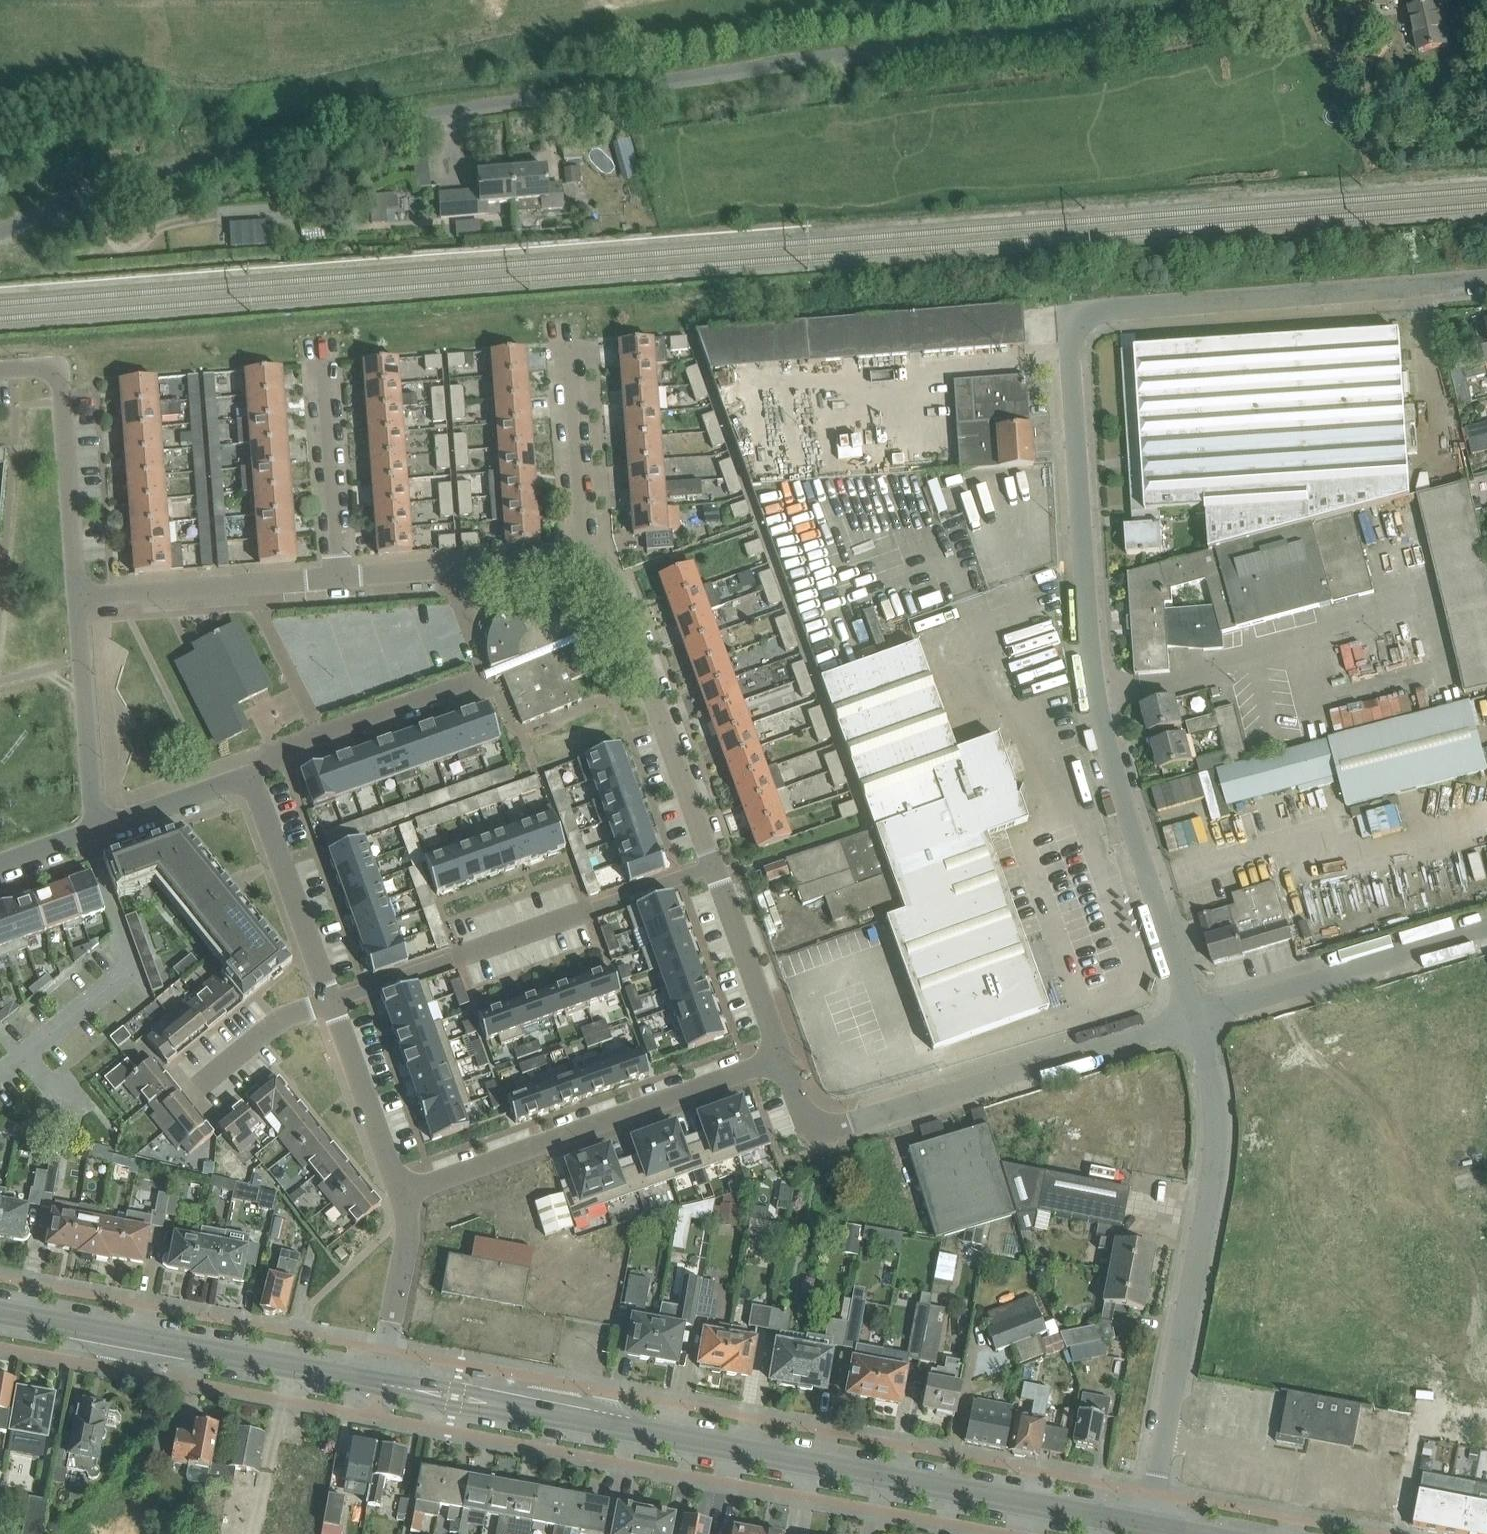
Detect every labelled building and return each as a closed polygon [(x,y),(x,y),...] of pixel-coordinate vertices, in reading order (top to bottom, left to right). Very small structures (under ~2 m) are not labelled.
[(1438,3),(1410,9),(1420,52),(1451,45),(1447,27),(1443,28),(1438,3)] [(568,141),(587,140),(586,122),(567,123),(568,141)] [(643,137),(627,140),(629,154),(646,151),(643,137)] [(563,209),(561,184),(547,185),(546,166),(512,169),(514,203),(541,201),(542,211),(563,209)] [(514,203),(512,169),(478,171),(479,190),(438,193),(440,219),(489,215),(488,204),(514,203)] [(586,220),(587,231),(600,230),(599,219),(586,220)] [(265,221),(229,223),(231,247),(267,244),(265,221)] [(1027,344),(1024,304),(806,321),(696,331),(709,371),(809,362),(1027,344)] [(1123,350),(1133,503),(1140,503),(1141,513),(1160,511),(1206,507),(1209,551),(1352,513),(1410,497),(1399,332),(1299,338),(1136,348),(1136,349),(1123,350)] [(653,339),(619,342),(620,368),(655,365),(654,364),(666,363),(664,339),(653,339)] [(527,374),(525,349),(491,352),(493,377),(527,374)] [(465,367),(465,354),(447,355),(448,368),(465,367)] [(442,368),(441,355),(424,357),(426,370),(442,368)] [(399,384),(397,359),(364,361),(366,386),(399,384)] [(1484,362),(1473,365),(1449,370),(1457,405),(1472,401),(1467,380),(1486,375),(1486,361),(1484,362)] [(656,389),(655,365),(620,368),(622,391),(656,389)] [(703,381),(697,366),(684,370),(690,386),(703,381)] [(283,392),(282,369),(246,371),(248,395),(283,392)] [(828,373),(831,385),(848,381),(845,369),(828,373)] [(216,397),(214,374),(203,374),(205,398),(216,397)] [(529,399),(527,374),(493,377),(495,401),(529,399)] [(200,398),(198,375),(188,375),(190,399),(200,398)] [(1029,375),(956,381),(953,384),(956,430),(1033,426),(1029,375)] [(159,402),(157,378),(120,381),(122,405),(159,402)] [(708,397),(703,381),(690,386),(696,401),(708,397)] [(400,396),(399,384),(366,386),(367,411),(401,408),(401,407),(417,406),(416,395),(400,396)] [(463,386),(450,387),(451,404),(464,403),(463,386)] [(445,405),(444,388),(431,389),(432,406),(445,405)] [(658,413),(656,389),(622,391),(624,415),(658,413)] [(285,416),(283,392),(248,395),(249,419),(285,416)] [(218,421),(216,397),(205,398),(207,422),(218,421)] [(202,423),(200,398),(190,399),(191,423),(202,423)] [(530,422),(529,399),(495,401),(497,425),(530,422)] [(159,403),(159,402),(122,405),(124,429),(160,426),(160,418),(181,416),(180,402),(159,403)] [(465,420),(464,403),(451,404),(452,421),(465,420)] [(446,421),(445,405),(432,406),(433,422),(446,421)] [(403,431),(401,408),(367,411),(369,434),(403,431)] [(720,428),(714,412),(701,417),(707,433),(720,428)] [(660,438),(658,413),(624,415),(626,440),(660,438)] [(287,440),(285,416),(249,419),(250,419),(237,420),(239,444),(287,440)] [(220,445),(218,421),(207,422),(209,446),(220,445)] [(532,447),(530,422),(497,425),(498,449),(532,447)] [(204,447),(202,423),(191,423),(193,448),(204,447)] [(1463,429),(1465,442),(1486,437),(1486,423),(1463,429)] [(162,450),(160,426),(124,429),(126,453),(162,450)] [(1035,441),(1033,426),(956,430),(959,470),(1038,464),(1036,441),(1035,441)] [(725,444),(720,428),(707,433),(713,449),(725,444)] [(405,456),(403,431),(369,434),(371,459),(405,456)] [(467,434),(453,435),(454,452),(468,451),(467,434)] [(449,452),(447,435),(434,437),(435,453),(449,452)] [(853,453),(891,452),(891,437),(852,438),(853,453)] [(1465,442),(1468,441),(1472,455),(1486,451),(1486,437),(1465,442)] [(662,462),(660,438),(626,440),(627,464),(662,462)] [(289,464),(287,440),(239,444),(251,443),(253,467),(241,468),(289,464)] [(222,470),(220,445),(209,446),(211,470),(222,470)] [(206,471),(204,447),(193,448),(195,472),(206,471)] [(534,469),(532,447),(498,449),(500,472),(534,469)] [(164,474),(162,450),(126,453),(128,477),(164,474)] [(469,468),(468,451),(454,452),(456,469),(469,468)] [(450,469),(449,452),(435,453),(437,470),(450,469)] [(406,480),(405,456),(371,459),(373,483),(406,480)] [(736,475),(731,459),(718,463),(724,479),(736,475)] [(663,484),(662,462),(627,464),(629,488),(663,485),(663,484)] [(291,488),(289,464),(241,468),(242,492),(255,491),(291,488)] [(674,478),(693,477),(693,465),(674,466),(674,478)] [(536,494),(534,469),(500,472),(489,473),(490,498),(536,494)] [(223,494),(222,470),(211,470),(213,494),(223,494)] [(208,495),(206,471),(195,472),(197,496),(208,495)] [(166,498),(164,474),(128,477),(129,501),(166,498)] [(742,490),(736,475),(724,479),(729,495),(742,490)] [(408,504),(406,480),(373,483),(375,507),(408,504)] [(665,509),(664,494),(670,493),(670,498),(701,496),(700,481),(663,484),(663,485),(629,488),(631,512),(665,509)] [(470,482),(457,483),(458,500),(471,499),(470,482)] [(1468,482),(1417,496),(1464,693),(1486,687),(1486,561),(1468,482)] [(452,501),(451,483),(438,484),(439,502),(452,501)] [(292,512),(291,488),(255,491),(257,515),(292,512)] [(225,518),(223,494),(213,494),(215,519),(225,518)] [(538,518),(536,494),(490,498),(492,520),(503,519),(504,521),(538,518)] [(209,519),(208,495),(197,496),(199,520),(209,519)] [(168,522),(166,498),(129,501),(131,525),(168,522)] [(473,515),(471,499),(458,500),(459,516),(473,515)] [(453,517),(452,501),(439,502),(440,518),(453,517)] [(746,501),(745,501),(730,507),(734,519),(750,513),(746,501)] [(410,528),(408,504),(375,507),(376,531),(410,528)] [(666,532),(665,509),(631,512),(633,534),(645,534),(646,550),(673,548),(672,531),(666,532)] [(1161,524),(1160,511),(1141,513),(1141,525),(1127,526),(1128,554),(1162,552),(1161,524)] [(294,537),(292,512),(257,515),(258,539),(294,537)] [(1205,651),(1226,649),(1225,633),(1333,604),(1373,592),(1352,513),(1209,551),(1156,566),(1129,573),(1132,616),(1128,618),(1129,630),(1133,631),(1136,674),(1171,671),(1169,647),(1205,651)] [(227,542),(225,518),(215,519),(216,543),(227,542)] [(539,541),(538,518),(504,521),(505,544),(539,541)] [(211,543),(209,519),(199,520),(201,544),(211,543)] [(169,546),(168,522),(131,525),(133,549),(169,546)] [(412,552),(410,528),(376,531),(378,554),(412,552)] [(478,533),(460,534),(461,548),(478,546),(478,533)] [(456,548),(455,535),(438,536),(439,549),(456,548)] [(296,561),(294,537),(258,539),(260,563),(296,561)] [(765,552),(760,540),(744,546),(749,558),(765,552)] [(229,566),(227,542),(216,543),(218,567),(229,566)] [(213,567),(211,543),(201,544),(203,568),(213,567)] [(170,547),(169,546),(133,549),(135,573),(183,570),(181,546),(170,547)] [(660,576),(668,601),(700,589),(700,588),(691,565),(660,576)] [(777,586),(771,570),(758,574),(764,590),(777,586)] [(708,611),(719,607),(711,583),(700,588),(700,589),(668,601),(676,623),(708,613),(708,611)] [(782,601),(777,586),(764,590),(769,606),(782,601)] [(1057,606),(1012,620),(1015,631),(1060,616),(1057,606)] [(580,645),(587,642),(582,631),(575,634),(574,632),(573,630),(571,627),(569,624),(567,622),(564,619),(560,616),(557,614),(554,613),(553,612),(549,611),(544,610),(540,609),(534,609),(529,609),(524,610),(520,611),(516,613),(512,607),(508,608),(506,610),(503,612),(501,615),(498,618),(496,621),(494,624),(492,627),(491,628),(490,631),(489,633),(489,635),(488,637),(488,638),(487,650),(487,655),(488,663),(491,668),(498,665),(522,724),(581,700),(581,699),(578,700),(571,681),(590,674),(591,676),(592,676),(580,645)] [(822,676),(821,677),(875,831),(890,873),(904,912),(886,919),(933,1050),(1048,1008),(986,836),(1028,821),(997,736),(955,751),(917,643),(915,644),(893,652),(888,653),(872,608),(863,611),(879,656),(822,676)] [(716,635),(708,613),(676,623),(685,647),(716,635)] [(793,631),(787,615),(774,620),(780,636),(793,631)] [(236,625),(215,636),(196,645),(200,654),(179,664),(219,744),(249,729),(236,705),(268,689),(236,625)] [(798,647),(793,631),(780,636),(786,652),(798,647)] [(724,658),(716,635),(685,647),(693,670),(724,658)] [(732,681),(724,658),(693,670),(701,692),(732,681)] [(809,677),(803,661),(791,666),(797,682),(809,677)] [(815,693),(809,677),(797,682),(802,698),(815,693)] [(741,704),(732,681),(701,692),(709,715),(741,704)] [(1183,723),(1176,698),(1143,706),(1146,717),(1147,717),(1151,731),(1183,723)] [(1469,701),(1328,738),(1329,739),(1339,777),(1347,808),(1486,771),(1469,701)] [(749,727),(741,704),(709,715),(717,738),(749,727)] [(500,740),(488,705),(466,712),(479,747),(480,747),(500,740)] [(1213,710),(1215,715),(1218,727),(1225,752),(1228,764),(1228,767),(1249,761),(1235,705),(1215,710),(1213,710)] [(825,723),(820,707),(807,711),(813,727),(825,723)] [(479,747),(466,712),(445,720),(457,755),(459,763),(482,754),(480,747),(479,747)] [(1218,727),(1215,715),(1186,722),(1190,735),(1218,727)] [(457,755),(445,720),(425,727),(437,762),(457,755)] [(831,738),(825,723),(813,727),(819,743),(831,738)] [(437,762),(425,727),(404,735),(416,770),(417,769),(437,762)] [(757,749),(749,727),(717,738),(725,761),(757,749)] [(416,770),(404,735),(382,742),(395,777),(394,777),(397,785),(420,777),(417,769),(416,770)] [(1187,735),(1154,743),(1156,754),(1157,754),(1161,769),(1193,760),(1187,735)] [(1228,767),(1208,772),(1221,819),(1230,816),(1227,807),(1339,777),(1329,739),(1249,761),(1228,767)] [(395,777),(382,742),(363,749),(375,784),(394,777),(395,777)] [(592,779),(627,766),(624,758),(626,758),(622,749),(621,749),(619,744),(577,760),(585,783),(592,780),(592,779)] [(375,784),(363,749),(342,757),(355,792),(375,784)] [(764,769),(757,749),(725,761),(733,783),(765,772),(764,769)] [(841,768),(836,752),(823,756),(829,772),(841,768)] [(1228,764),(1225,752),(1198,759),(1201,771),(1228,764)] [(355,792),(342,757),(322,764),(334,799),(335,799),(355,792)] [(1066,763),(1069,776),(1090,771),(1087,758),(1066,763)] [(334,799),(322,764),(301,772),(309,794),(307,794),(310,803),(312,803),(314,809),(336,801),(335,799),(334,799)] [(772,793),(785,789),(776,765),(764,769),(765,772),(733,783),(741,806),(773,794),(772,793)] [(634,787),(633,782),(634,781),(631,773),(629,773),(627,766),(592,779),(592,780),(599,799),(634,787)] [(514,778),(510,767),(497,771),(499,778),(497,779),(499,784),(514,778)] [(847,784),(841,768),(829,772),(835,788),(847,784)] [(563,789),(559,777),(552,779),(551,777),(546,779),(552,793),(563,789)] [(482,784),(480,778),(467,782),(471,793),(486,788),(485,783),(482,784)] [(533,783),(532,778),(517,783),(521,795),(533,790),(531,784),(533,783)] [(471,793),(467,782),(455,787),(457,793),(454,794),(456,799),(471,793)] [(521,795),(517,783),(502,789),(503,793),(505,793),(508,799),(521,795)] [(607,821),(642,808),(639,800),(641,799),(637,791),(636,791),(634,787),(599,799),(592,802),(600,825),(607,822),(607,821)] [(568,802),(563,789),(552,793),(557,809),(562,807),(561,805),(568,802)] [(772,793),(773,794),(741,806),(749,828),(781,816),(793,812),(785,789),(772,793)] [(430,808),(446,803),(444,798),(442,799),(439,792),(426,797),(430,808)] [(480,809),(493,805),(490,798),(493,797),(491,793),(476,798),(480,809)] [(430,808),(426,797),(414,801),(416,808),(414,809),(415,813),(430,808)] [(480,809),(476,798),(461,803),(463,808),(465,807),(467,814),(480,809)] [(1185,831),(1208,824),(1201,799),(1178,805),(1185,831)] [(858,814),(853,801),(837,807),(842,819),(858,814)] [(565,848),(550,806),(527,814),(529,822),(530,821),(543,856),(548,854),(548,856),(557,853),(556,851),(565,848)] [(389,823),(404,817),(402,813),(400,814),(397,807),(385,812),(389,823)] [(452,812),(450,807),(435,813),(440,824),(452,819),(450,813),(452,812)] [(649,829),(647,824),(649,823),(646,814),(644,815),(642,808),(607,821),(607,822),(614,841),(649,829)] [(389,823),(385,812),(372,816),(374,823),(372,824),(374,828),(389,823)] [(440,824),(435,813),(420,818),(422,822),(424,822),(426,828),(440,824)] [(788,839),(781,816),(749,828),(757,850),(788,839)] [(578,831),(574,819),(567,821),(566,819),(561,820),(567,835),(578,831)] [(543,856),(530,821),(529,822),(510,828),(522,863),(530,861),(531,862),(539,859),(539,858),(543,856)] [(359,828),(357,822),(344,826),(348,837),(363,832),(361,827),(359,828)] [(348,837),(344,826),(331,831),(334,837),(331,838),(333,843),(348,837)] [(418,842),(413,827),(408,829),(409,832),(403,834),(407,846),(418,842)] [(250,913),(242,904),(244,903),(242,900),(240,901),(233,892),(235,891),(233,888),(231,890),(224,881),(225,879),(223,877),(222,878),(214,869),(216,868),(214,865),(212,866),(205,857),(207,856),(184,828),(146,841),(147,843),(149,847),(138,851),(136,845),(104,856),(116,889),(151,877),(158,884),(161,888),(163,886),(173,898),(170,900),(172,903),(175,901),(184,913),(182,914),(188,921),(187,921),(193,928),(198,935),(201,933),(210,945),(208,947),(219,962),(227,971),(221,976),(222,977),(243,1003),(245,1001),(243,999),(251,993),(252,995),(259,989),(263,986),(264,985),(268,982),(271,979),(270,978),(267,974),(276,967),(280,971),(279,971),(280,972),(292,963),(270,935),(268,936),(261,928),(263,926),(261,923),(259,925),(252,916),(254,915),(251,912),(250,913)] [(522,863),(510,828),(490,835),(502,871),(505,870),(505,871),(514,868),(514,867),(522,863)] [(657,849),(654,843),(656,842),(653,834),(651,834),(649,829),(614,841),(621,861),(657,849)] [(582,844),(578,831),(567,835),(572,850),(577,849),(576,846),(582,844)] [(890,873),(875,831),(786,860),(803,906),(824,898),(880,877),(890,873)] [(502,871),(490,835),(469,842),(482,878),(489,875),(490,877),(499,874),(498,872),(502,871)] [(371,859),(364,838),(329,851),(332,859),(330,860),(333,869),(335,868),(336,871),(371,859)] [(422,852),(418,842),(407,846),(412,859),(418,857),(419,859),(424,858),(422,852)] [(482,878),(469,842),(447,850),(446,850),(459,886),(466,883),(467,885),(476,882),(475,880),(482,878)] [(459,886),(446,850),(447,850),(445,844),(422,852),(424,858),(437,894),(443,892),(444,893),(452,890),(452,889),(459,886)] [(664,870),(662,863),(663,863),(660,854),(658,855),(657,849),(621,861),(629,883),(664,870)] [(378,879),(371,859),(336,871),(337,875),(336,875),(339,884),(340,883),(343,892),(378,879)] [(592,872),(588,860),(581,862),(581,860),(576,861),(581,876),(592,872)] [(782,866),(764,872),(768,883),(785,877),(782,866)] [(1314,910),(1301,867),(1290,870),(1303,913),(1314,910)] [(427,885),(422,870),(417,872),(418,874),(412,877),(416,889),(427,885)] [(600,892),(592,872),(581,876),(588,896),(600,892)] [(91,874),(68,882),(81,920),(82,919),(105,911),(91,874)] [(889,901),(880,877),(824,898),(833,923),(889,901)] [(386,900),(378,879),(343,892),(347,901),(345,901),(348,910),(350,910),(351,912),(386,900)] [(81,920),(68,882),(50,888),(63,926),(62,926),(64,931),(84,924),(82,919),(81,920)] [(1292,940),(1276,883),(1233,895),(1236,907),(1212,914),(1211,913),(1200,916),(1215,965),(1245,956),(1244,953),(1292,940)] [(432,900),(427,885),(416,889),(421,902),(427,900),(428,902),(433,900),(432,900)] [(1322,912),(1331,909),(1322,887),(1313,890),(1322,912)] [(63,926),(50,888),(32,895),(45,932),(62,926),(63,926)] [(671,893),(626,909),(634,930),(679,914),(671,893)] [(45,932),(32,895),(12,902),(25,940),(26,939),(45,932)] [(393,920),(386,900),(351,912),(352,915),(350,916),(353,924),(355,924),(358,932),(393,920)] [(12,902),(0,906),(0,934),(8,956),(29,948),(26,939),(25,940),(12,902)] [(442,926),(436,911),(432,912),(433,915),(426,917),(431,930),(442,926)] [(125,917),(131,933),(142,929),(136,913),(125,917)] [(679,914),(634,930),(634,931),(644,928),(650,946),(641,949),(642,950),(686,935),(679,914)] [(400,940),(393,920),(358,932),(361,942),(360,942),(363,951),(364,950),(365,953),(400,940)] [(610,925),(601,928),(605,940),(615,937),(610,925)] [(447,941),(442,926),(431,930),(435,943),(442,940),(442,943),(447,941)] [(146,940),(142,929),(131,933),(135,944),(146,940)] [(686,935),(642,950),(649,971),(694,955),(686,935)] [(615,937),(605,940),(610,952),(619,949),(615,937)] [(98,939),(89,942),(92,949),(99,943),(98,939)] [(150,951),(146,940),(135,944),(139,955),(150,951)] [(408,962),(400,940),(365,953),(367,958),(366,959),(369,968),(370,967),(373,974),(408,962)] [(83,946),(72,951),(76,962),(86,954),(83,946)] [(153,958),(150,951),(139,955),(141,962),(153,958)] [(191,954),(186,958),(194,966),(198,961),(191,954)] [(694,955),(649,971),(649,972),(658,968),(665,987),(660,989),(661,990),(701,975),(694,955)] [(66,958),(57,967),(60,974),(71,965),(66,958)] [(155,966),(153,958),(141,962),(144,970),(155,966)] [(194,966),(186,958),(182,962),(189,970),(194,966)] [(189,970),(182,962),(178,967),(185,974),(189,970)] [(627,965),(618,968),(622,980),(631,977),(627,965)] [(147,977),(158,973),(155,966),(144,970),(147,977)] [(185,974),(178,967),(173,971),(180,978),(185,974)] [(611,968),(577,980),(586,1004),(587,1009),(588,1009),(587,1005),(620,993),(611,968)] [(160,980),(158,973),(147,977),(149,984),(160,980)] [(243,1003),(222,977),(221,976),(219,973),(202,987),(206,991),(197,998),(217,1023),(243,1003)] [(47,974),(38,982),(43,988),(53,981),(47,974)] [(701,975),(661,990),(668,1010),(708,996),(701,975)] [(460,978),(450,982),(455,994),(464,991),(460,978)] [(163,988),(160,980),(149,984),(152,992),(163,988)] [(426,980),(381,996),(389,1018),(434,1002),(426,980)] [(577,980),(544,992),(553,1017),(564,1013),(566,1017),(587,1009),(586,1004),(577,980)] [(34,996),(43,988),(38,982),(29,989),(34,996)] [(634,985),(625,988),(629,1001),(638,997),(634,985)] [(464,991),(455,994),(459,1006),(468,1003),(464,991)] [(544,992),(511,1004),(523,1037),(524,1037),(521,1029),(553,1017),(544,992)] [(708,996),(668,1010),(675,1030),(715,1016),(708,996)] [(638,997),(629,1001),(633,1013),(643,1010),(638,997)] [(217,1023),(197,998),(188,1005),(185,1001),(169,1014),(192,1043),(217,1023)] [(14,1001),(4,1009),(10,1015),(19,1008),(14,1001)] [(434,1002),(389,1018),(396,1038),(441,1022),(441,1021),(432,1024),(425,1005),(434,1002)] [(511,1004),(477,1016),(486,1041),(498,1036),(501,1045),(523,1037),(511,1004)] [(10,1015),(4,1009),(0,1012),(0,1022),(0,1023),(10,1015)] [(192,1043),(169,1014),(153,1027),(156,1031),(147,1038),(167,1063),(192,1043)] [(715,1016),(675,1030),(675,1031),(680,1030),(687,1050),(723,1037),(715,1016)] [(472,1020),(463,1023),(467,1035),(476,1032),(472,1020)] [(605,1020),(593,1024),(596,1034),(608,1029),(605,1020)] [(441,1022),(396,1038),(403,1058),(448,1042),(441,1022)] [(593,1024),(580,1029),(582,1033),(584,1038),(596,1034),(593,1024)] [(648,1026),(639,1029),(643,1042),(653,1038),(648,1026)] [(130,1037),(123,1027),(109,1038),(117,1048),(130,1037)] [(608,1029),(596,1034),(600,1043),(612,1038),(608,1029)] [(596,1034),(584,1038),(587,1048),(600,1043),(596,1034)] [(653,1038),(643,1042),(648,1054),(657,1051),(653,1038)] [(479,1040),(470,1043),(474,1056),(484,1052),(479,1040)] [(538,1041),(526,1045),(529,1055),(541,1050),(538,1041)] [(448,1042),(403,1058),(410,1079),(456,1063),(448,1042)] [(526,1045),(514,1050),(517,1059),(529,1055),(526,1045)] [(625,1047),(604,1055),(615,1087),(649,1075),(640,1051),(628,1055),(625,1047)] [(484,1052),(474,1056),(479,1068),(488,1065),(484,1052)] [(585,1071),(574,1075),(582,1099),(615,1087),(604,1055),(582,1062),(585,1071)] [(543,1056),(531,1060),(534,1070),(547,1065),(543,1056)] [(152,1058),(137,1070),(123,1081),(124,1082),(137,1098),(141,1095),(148,1103),(173,1083),(152,1058)] [(123,1081),(137,1070),(128,1059),(104,1078),(114,1091),(124,1082),(123,1081)] [(531,1060),(519,1065),(522,1074),(534,1070),(531,1060)] [(456,1063),(410,1079),(417,1098),(417,1099),(463,1083),(456,1063)] [(559,1070),(537,1078),(549,1110),(582,1099),(574,1075),(562,1079),(559,1070)] [(301,1104),(287,1088),(279,1078),(261,1093),(256,1087),(244,1096),(263,1119),(272,1111),(279,1120),(301,1104)] [(519,1095),(507,1099),(515,1122),(549,1110),(537,1078),(516,1086),(519,1095)] [(494,1081),(485,1084),(489,1097),(498,1093),(494,1081)] [(163,1131),(193,1109),(173,1083),(148,1103),(155,1112),(151,1115),(163,1131)] [(463,1083),(417,1099),(425,1119),(470,1103),(463,1083)] [(498,1093),(489,1097),(493,1109),(503,1106),(498,1093)] [(721,1106),(719,1107),(737,1157),(770,1145),(762,1121),(750,1125),(740,1099),(735,1101),(734,1098),(720,1103),(721,1106)] [(256,1124),(240,1103),(214,1124),(237,1153),(254,1140),(247,1131),(256,1124)] [(470,1103),(425,1119),(433,1141),(469,1128),(461,1107),(470,1104),(470,1103)] [(321,1129),(301,1104),(279,1120),(286,1129),(278,1135),(291,1152),(321,1129)] [(707,1140),(695,1144),(704,1169),(737,1157),(719,1107),(698,1114),(707,1140)] [(1015,1215),(994,1145),(988,1124),(983,1108),(971,1111),(976,1128),(945,1138),(940,1121),(919,1127),(924,1144),(908,1149),(936,1239),(1015,1215)] [(213,1133),(209,1128),(193,1109),(163,1131),(177,1147),(181,1144),(188,1153),(213,1133)] [(674,1123),(653,1130),(671,1180),(704,1169),(695,1144),(683,1148),(674,1123)] [(1053,1125),(994,1145),(1015,1215),(1027,1255),(1037,1213),(1044,1174),(1053,1125)] [(641,1163),(629,1168),(638,1192),(671,1180),(653,1130),(651,1131),(650,1128),(636,1133),(637,1136),(632,1138),(641,1163)] [(315,1172),(341,1153),(321,1129),(291,1152),(304,1167),(308,1163),(315,1172)] [(608,1146),(587,1154),(605,1204),(638,1192),(629,1168),(618,1172),(608,1146)] [(112,1164),(114,1155),(90,1148),(89,1158),(112,1164)] [(575,1187),(563,1191),(574,1222),(587,1217),(585,1211),(605,1204),(587,1154),(586,1154),(585,1152),(570,1157),(571,1160),(566,1161),(575,1187)] [(361,1177),(341,1153),(315,1172),(323,1181),(319,1184),(331,1199),(361,1177)] [(114,1155),(112,1164),(130,1169),(132,1160),(114,1155)] [(49,1157),(46,1172),(47,1172),(40,1206),(52,1208),(58,1174),(59,1175),(62,1159),(49,1157)] [(47,1172),(46,1172),(37,1170),(33,1189),(31,1188),(28,1204),(40,1206),(47,1172)] [(1129,1190),(1044,1174),(1037,1213),(1099,1225),(1096,1237),(1100,1238),(1098,1249),(1113,1251),(1110,1272),(1149,1279),(1154,1248),(1120,1241),(1122,1229),(1129,1190)] [(237,1182),(212,1176),(210,1186),(234,1192),(235,1192),(237,1182)] [(381,1202),(361,1177),(331,1199),(345,1217),(349,1213),(357,1223),(381,1202)] [(279,1195),(279,1194),(237,1182),(235,1192),(234,1192),(233,1200),(259,1205),(258,1209),(274,1212),(279,1195)] [(293,1202),(305,1193),(300,1188),(289,1197),(293,1202)] [(6,1193),(0,1221),(0,1237),(21,1241),(23,1241),(24,1241),(26,1240),(27,1239),(28,1238),(29,1237),(29,1236),(30,1234),(30,1233),(30,1232),(29,1231),(29,1229),(28,1228),(26,1226),(25,1226),(29,1206),(13,1203),(15,1194),(6,1193)] [(163,1229),(166,1215),(165,1215),(169,1195),(158,1193),(155,1212),(152,1211),(151,1217),(128,1213),(127,1215),(119,1258),(143,1263),(150,1226),(163,1229)] [(176,1217),(180,1197),(169,1195),(165,1215),(166,1215),(176,1217)] [(562,1195),(534,1203),(538,1216),(545,1236),(573,1227),(562,1195)] [(679,1208),(676,1228),(689,1230),(691,1219),(711,1222),(715,1200),(679,1208)] [(71,1250),(79,1207),(57,1203),(55,1210),(54,1210),(47,1245),(71,1250)] [(721,1204),(721,1217),(738,1218),(738,1205),(721,1204)] [(94,1256),(102,1219),(87,1216),(89,1208),(79,1207),(71,1250),(80,1252),(79,1253),(94,1256)] [(119,1258),(127,1215),(118,1214),(116,1222),(102,1219),(94,1256),(111,1259),(111,1258),(119,1259),(119,1258)] [(626,1247),(631,1231),(595,1219),(590,1235),(626,1247)] [(193,1272),(200,1237),(201,1230),(192,1228),(191,1236),(175,1233),(171,1254),(170,1254),(168,1254),(167,1255),(165,1257),(164,1258),(164,1260),(164,1261),(164,1263),(165,1264),(166,1266),(167,1267),(169,1267),(193,1272)] [(218,1276),(226,1233),(216,1231),(214,1240),(200,1237),(193,1272),(193,1274),(218,1278),(218,1276)] [(248,1246),(250,1238),(226,1233),(218,1276),(242,1281),(244,1281),(245,1280),(246,1279),(247,1277),(247,1275),(247,1274),(247,1272),(246,1270),(244,1268),(248,1246)] [(534,1249),(532,1249),(474,1238),(471,1259),(450,1255),(442,1294),(464,1298),(524,1309),(534,1249)] [(261,1309),(263,1314),(272,1316),(276,1313),(285,1315),(299,1255),(280,1250),(275,1276),(268,1274),(259,1309),(261,1309)] [(1037,1267),(1035,1273),(1039,1278),(1045,1277),(1047,1271),(1043,1267),(1037,1267)] [(1143,1310),(1149,1279),(1110,1272),(1101,1324),(1069,1330),(1072,1345),(1115,1337),(1112,1323),(1115,1305),(1143,1310)] [(625,1304),(636,1306),(635,1315),(634,1315),(627,1352),(635,1353),(635,1356),(638,1356),(640,1359),(646,1360),(648,1358),(651,1359),(659,1320),(658,1319),(643,1317),(650,1280),(631,1276),(625,1304)] [(659,1320),(651,1359),(653,1359),(655,1362),(662,1363),(664,1361),(667,1362),(667,1359),(675,1361),(682,1326),(695,1328),(697,1317),(704,1280),(683,1276),(678,1306),(661,1303),(658,1319),(659,1320)] [(950,1298),(969,1299),(970,1279),(952,1278),(950,1298)] [(704,1280),(697,1317),(716,1321),(719,1300),(712,1299),(715,1282),(704,1280)] [(1046,1331),(1043,1324),(1032,1294),(987,1312),(990,1321),(993,1327),(987,1330),(996,1352),(1039,1334),(1046,1331)] [(853,1300),(848,1323),(844,1343),(857,1345),(865,1302),(853,1300)] [(916,1303),(907,1351),(920,1353),(929,1306),(916,1303)] [(768,1330),(771,1309),(752,1305),(748,1326),(768,1330)] [(946,1309),(929,1306),(920,1353),(919,1361),(935,1364),(943,1324),(937,1322),(939,1313),(945,1314),(946,1309)] [(790,1312),(771,1309),(768,1330),(787,1333),(790,1312)] [(1046,1331),(1039,1334),(1045,1354),(1067,1347),(1056,1319),(1043,1324),(1046,1331)] [(844,1343),(848,1323),(828,1320),(825,1337),(807,1334),(805,1344),(797,1389),(812,1391),(812,1388),(824,1390),(832,1341),(844,1343)] [(723,1372),(732,1327),(707,1323),(706,1329),(705,1329),(698,1367),(710,1369),(712,1372),(718,1373),(721,1371),(723,1372)] [(746,1329),(732,1327),(723,1372),(725,1372),(726,1375),(733,1376),(736,1374),(747,1377),(755,1338),(744,1336),(746,1329)] [(797,1389),(805,1344),(778,1339),(771,1381),(784,1383),(783,1386),(797,1389)] [(858,1345),(848,1395),(872,1400),(880,1362),(879,1361),(882,1350),(858,1345)] [(899,1405),(909,1355),(882,1350),(879,1361),(880,1362),(872,1400),(899,1405)] [(923,1410),(954,1416),(955,1416),(965,1366),(945,1362),(944,1369),(937,1367),(936,1371),(931,1370),(923,1410)] [(1283,1418),(1363,1430),(1371,1378),(1291,1367),(1283,1418)] [(6,1435),(10,1412),(12,1400),(15,1380),(5,1378),(3,1375),(0,1374),(0,1434),(6,1435)] [(1016,1415),(1009,1451),(1014,1452),(1014,1454),(1014,1456),(1023,1458),(1024,1454),(1037,1456),(1038,1451),(1066,1456),(1071,1432),(1043,1426),(1050,1389),(1023,1384),(1020,1399),(1033,1402),(1030,1418),(1016,1415)] [(11,1431),(7,1451),(43,1457),(46,1438),(54,1396),(18,1390),(11,1431)] [(1097,1450),(1103,1418),(1107,1419),(1111,1400),(1080,1395),(1077,1410),(1071,1443),(1074,1443),(1073,1446),(1077,1446),(1076,1449),(1085,1451),(1085,1448),(1097,1450)] [(107,1406),(79,1400),(73,1435),(61,1433),(59,1446),(58,1446),(54,1466),(87,1472),(87,1473),(89,1477),(92,1478),(96,1478),(99,1474),(99,1470),(96,1467),(95,1466),(98,1451),(99,1451),(101,1439),(105,1438),(106,1435),(106,1432),(103,1429),(107,1406)] [(972,1400),(964,1442),(1005,1450),(1013,1406),(977,1400),(977,1401),(972,1400)] [(1061,1426),(1071,1428),(1075,1412),(1064,1410),(1061,1426)] [(209,1470),(214,1446),(217,1426),(215,1426),(216,1422),(199,1419),(198,1423),(195,1422),(194,1425),(186,1423),(180,1429),(179,1434),(175,1433),(175,1434),(160,1432),(131,1461),(123,1470),(126,1473),(134,1465),(142,1472),(158,1455),(171,1457),(170,1462),(187,1465),(209,1470)] [(235,1432),(228,1467),(235,1468),(257,1472),(259,1461),(257,1460),(262,1434),(250,1432),(250,1435),(246,1434),(246,1431),(240,1430),(237,1433),(235,1432)] [(345,1466),(342,1482),(349,1483),(348,1490),(368,1494),(366,1504),(367,1504),(378,1444),(369,1443),(370,1439),(357,1436),(356,1440),(350,1439),(345,1466)] [(408,1450),(378,1444),(367,1504),(380,1507),(385,1478),(402,1482),(408,1450)] [(1426,1444),(1424,1455),(1432,1456),(1434,1446),(1426,1444)] [(1477,1462),(1479,1452),(1472,1451),(1470,1460),(1477,1462)] [(212,1463),(206,1494),(230,1499),(235,1468),(228,1467),(212,1463)] [(439,1507),(446,1469),(431,1466),(430,1470),(421,1468),(410,1530),(419,1532),(422,1515),(438,1518),(440,1507),(439,1507)] [(460,1521),(468,1477),(460,1476),(461,1471),(446,1469),(439,1507),(440,1507),(449,1509),(447,1521),(451,1522),(449,1532),(458,1533),(460,1521)] [(492,1477),(477,1474),(476,1479),(468,1477),(460,1521),(458,1533),(467,1533),(469,1523),(471,1523),(473,1513),(485,1515),(492,1477)] [(1415,1526),(1415,1527),(1424,1529),(1423,1531),(1441,1533),(1444,1533),(1451,1497),(1454,1481),(1424,1476),(1415,1526)] [(514,1486),(507,1485),(507,1480),(492,1477),(485,1515),(501,1518),(497,1533),(505,1533),(506,1530),(514,1486)] [(1444,1533),(1464,1533),(1470,1501),(1473,1485),(1454,1481),(1451,1497),(1444,1533)] [(538,1486),(523,1483),(522,1488),(514,1486),(506,1530),(505,1533),(529,1533),(538,1486)] [(1464,1533),(1486,1533),(1486,1486),(1477,1484),(1477,1485),(1473,1485),(1470,1501),(1464,1533)] [(529,1533),(530,1533),(532,1524),(554,1528),(553,1533),(561,1495),(553,1493),(554,1488),(538,1486),(529,1533)] [(585,1494),(569,1491),(569,1496),(561,1495),(553,1533),(577,1533),(578,1533),(585,1494)] [(585,1494),(578,1533),(585,1533),(602,1533),(608,1503),(599,1501),(600,1497),(585,1494)] [(322,1525),(323,1525),(321,1533),(342,1533),(343,1529),(337,1527),(343,1497),(327,1495),(322,1525)] [(29,1499),(23,1533),(42,1533),(48,1502),(29,1499)] [(409,1500),(400,1499),(397,1515),(406,1516),(409,1500)] [(645,1511),(617,1505),(612,1533),(640,1533),(645,1511)] [(645,1511),(640,1533),(669,1533),(673,1516),(645,1511)] [(58,1518),(54,1517),(50,1520),(49,1525),(52,1529),(56,1530),(60,1527),(61,1522),(58,1518)] [(708,1522),(697,1520),(697,1518),(687,1517),(687,1518),(684,1518),(681,1533),(706,1533),(708,1522)] [(758,1532),(745,1530),(745,1527),(737,1525),(735,1528),(732,1527),(731,1533),(758,1533),(758,1532)]
